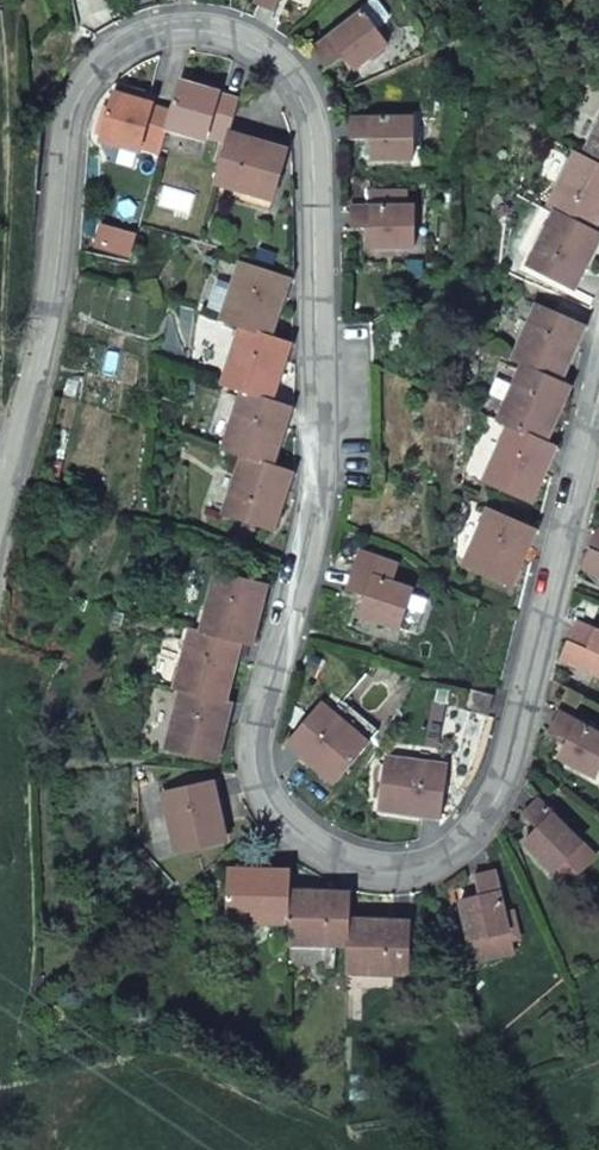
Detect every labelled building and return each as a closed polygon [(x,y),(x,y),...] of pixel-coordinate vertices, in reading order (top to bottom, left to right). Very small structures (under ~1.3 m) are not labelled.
[(255,2),(275,10),(279,0),(256,0),(255,2)] [(360,8),(363,11),(376,29),(386,22),(388,16),(377,1),(370,0),(360,8)] [(363,11),(314,48),(327,65),(344,52),(356,69),(388,45),(376,29),(363,11)] [(182,80),(173,110),(168,130),(205,142),(207,138),(227,145),(229,137),(231,130),(240,100),(182,80)] [(168,130),(173,110),(155,104),(155,103),(115,91),(100,141),(121,147),(123,143),(161,155),(168,130)] [(374,160),(414,159),(414,118),(351,118),(351,138),(374,138),(374,160)] [(248,135),(231,130),(229,137),(246,143),(248,135)] [(585,157),(598,164),(598,130),(585,157)] [(229,137),(227,145),(216,179),(255,192),(254,196),(273,202),(287,155),(269,149),(271,142),(248,135),(246,143),(229,137)] [(554,209),(590,228),(598,209),(598,164),(585,157),(574,151),(565,171),(569,173),(551,208),(554,209)] [(352,179),(352,206),(352,227),(374,226),(375,248),(415,248),(414,206),(405,206),(367,206),(367,191),(367,180),(352,179)] [(367,191),(367,206),(405,206),(405,191),(367,191)] [(530,266),(569,286),(578,266),(586,270),(595,253),(588,249),(597,231),(590,228),(554,209),(545,228),(549,230),(530,266)] [(590,228),(597,231),(598,227),(598,209),(590,228)] [(244,326),(264,333),(270,315),(278,318),(284,298),(277,296),(284,277),(243,263),(231,299),(226,297),(219,318),(244,326)] [(578,266),(569,286),(577,289),(586,270),(578,266)] [(277,296),(284,298),(291,279),(284,277),(277,296)] [(571,363),(579,344),(572,341),(579,323),(539,305),(525,340),(520,338),(511,359),(526,365),(556,378),(564,360),(571,363)] [(579,344),(586,326),(579,323),(572,341),(579,344)] [(286,340),(264,333),(244,326),(232,365),(227,364),(221,383),(245,391),(266,398),(273,378),(280,380),(286,362),(279,360),(286,340)] [(293,342),(286,340),(279,360),(286,362),(293,342)] [(556,378),(526,365),(510,401),(506,399),(498,419),(511,425),(541,439),(548,422),(555,425),(564,405),(557,402),(566,382),(556,378)] [(572,385),(566,382),(557,402),(564,405),(572,385)] [(266,398),(245,391),(233,428),(229,426),(222,448),(246,456),(267,463),(274,444),(280,446),(286,427),(279,425),(286,405),(266,398)] [(293,407),(286,405),(279,425),(286,427),(293,407)] [(541,439),(511,425),(495,462),(490,461),(482,480),(526,499),(533,481),(542,485),(549,466),(541,462),(550,442),(541,439)] [(558,446),(550,442),(541,462),(549,466),(558,446)] [(267,463),(246,456),(234,493),(230,492),(223,514),(268,529),(275,510),(281,511),(287,492),(281,490),(287,470),(267,463)] [(294,472),(287,470),(281,490),(287,492),(294,472)] [(522,546),(530,527),(491,510),(476,544),(470,542),(461,563),(506,583),(514,565),(521,568),(529,549),(522,546)] [(537,530),(530,527),(522,546),(529,549),(537,530)] [(583,568),(598,576),(598,532),(583,568)] [(354,568),(347,589),(367,596),(361,616),(399,629),(414,589),(392,582),(399,564),(361,550),(354,568)] [(255,604),(261,583),(219,573),(210,610),(206,609),(200,632),(235,641),(243,643),(246,644),(251,625),(258,626),(263,606),(255,604)] [(269,585),(261,583),(255,604),(263,606),(269,585)] [(598,677),(598,631),(578,622),(561,661),(598,677)] [(235,641),(200,632),(192,630),(183,667),(179,666),(174,688),(184,691),(219,699),(224,681),(231,683),(237,662),(231,660),(235,641)] [(237,662),(243,643),(235,641),(231,660),(237,662)] [(552,681),(547,706),(559,713),(550,730),(569,740),(559,758),(594,778),(598,769),(598,732),(571,717),(583,696),(552,681)] [(464,708),(486,714),(491,694),(469,688),(464,708)] [(219,699),(184,691),(174,729),(170,728),(164,749),(211,760),(216,741),(222,742),(228,721),(222,719),(226,701),(219,699)] [(233,703),(226,701),(222,719),(228,721),(233,703)] [(308,752),(302,758),(318,771),(323,766),(337,778),(368,742),(352,728),(349,732),(319,706),(292,738),(308,752)] [(286,744),(302,758),(308,752),(292,738),(286,744)] [(421,809),(441,811),(446,768),(409,763),(409,758),(387,755),(381,804),(400,806),(399,814),(420,817),(421,809)] [(525,787),(525,788),(536,799),(521,813),(538,829),(524,843),(554,872),(566,860),(580,873),(596,856),(582,844),(543,805),(557,790),(534,765),(533,766),(533,768),(532,769),(532,770),(531,772),(530,773),(530,774),(530,776),(529,778),(529,779),(528,780),(528,782),(527,783),(526,784),(526,786),(525,787)] [(215,780),(208,782),(212,801),(219,799),(215,780)] [(212,801),(208,782),(165,791),(173,830),(170,831),(175,852),(221,842),(218,823),(224,821),(219,799),(212,801)] [(440,819),(441,811),(421,809),(420,817),(440,819)] [(566,860),(554,872),(567,886),(580,873),(566,860)] [(251,918),(289,920),(290,897),(290,877),(268,877),(268,868),(248,867),(248,876),(229,874),(227,923),(251,924),(251,918)] [(290,869),(268,868),(268,877),(290,877),(290,869)] [(509,932),(495,869),(475,874),(480,895),(461,900),(470,940),(509,932)] [(309,942),(348,943),(348,926),(349,900),(328,899),(329,889),(308,889),(307,898),(290,897),(289,920),(288,946),(309,946),(309,942)] [(328,899),(349,900),(349,890),(329,889),(328,899)] [(348,926),(348,943),(348,974),(369,975),(369,970),(407,971),(409,929),(388,928),(388,920),(369,919),(369,926),(348,926)] [(388,928),(409,929),(409,920),(388,920),(388,928)]
